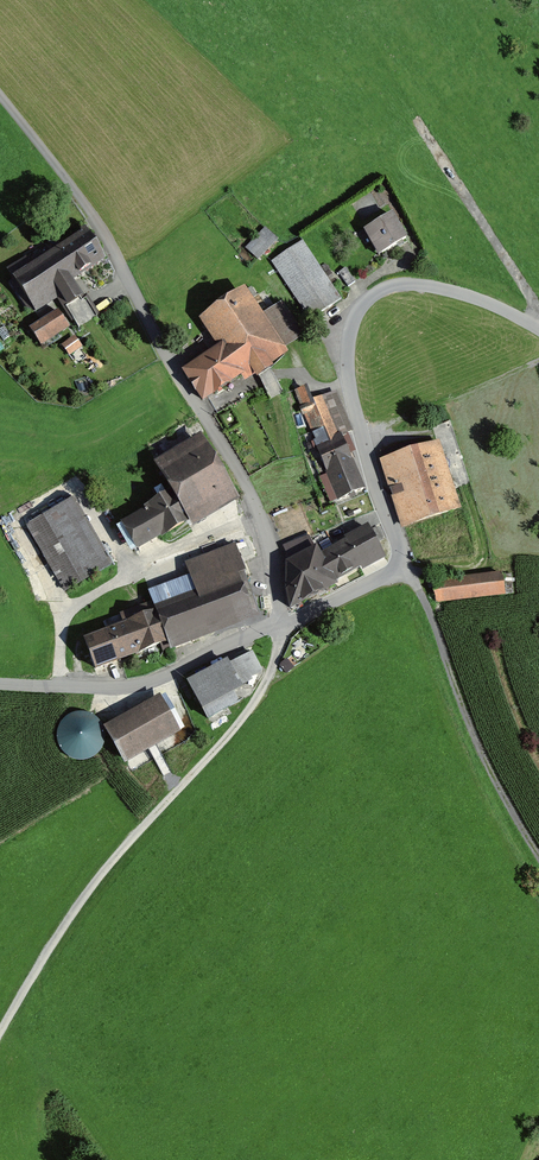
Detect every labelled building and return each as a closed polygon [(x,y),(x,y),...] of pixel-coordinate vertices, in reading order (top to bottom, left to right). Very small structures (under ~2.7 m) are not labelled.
[(406,239),(393,216),(369,230),(382,253),(406,239)] [(266,229),(247,248),(258,259),(277,240),(266,229)] [(84,234),(11,281),(33,314),(55,300),(62,312),(80,300),(67,279),(100,258),(84,234)] [(341,299),(303,241),(271,261),(310,320),(341,299)] [(355,282),(346,268),(338,273),(348,287),(355,282)] [(259,319),(240,292),(200,320),(218,346),(187,367),(208,398),(239,377),(242,381),(301,340),(278,306),(259,319)] [(68,328),(57,312),(27,331),(38,347),(68,328)] [(63,345),(72,356),(85,346),(76,334),(63,345)] [(339,499),(364,489),(340,435),(350,430),(335,395),(300,410),(339,499)] [(232,494),(197,436),(149,464),(165,490),(116,519),(135,550),(232,494)] [(385,461),(383,462),(403,526),(458,508),(437,445),(409,454),(406,445),(382,452),(385,461)] [(108,564),(71,499),(26,524),(63,589),(108,564)] [(333,581),(383,554),(370,529),(323,555),(321,553),(318,554),(316,550),(288,564),(288,591),(291,608),(335,585),(333,581)] [(192,632),(249,611),(235,574),(244,570),(235,547),(187,565),(199,597),(157,613),(154,604),(104,623),(108,632),(85,640),(96,667),(167,640),(171,648),(195,639),(192,632)] [(502,575),(433,582),(435,601),(504,594),(502,575)] [(253,672),(246,658),(230,666),(228,663),(189,684),(202,708),(249,682),(253,672)] [(175,727),(161,703),(109,733),(123,756),(175,727)] [(191,741),(186,730),(126,758),(131,769),(191,741)]
